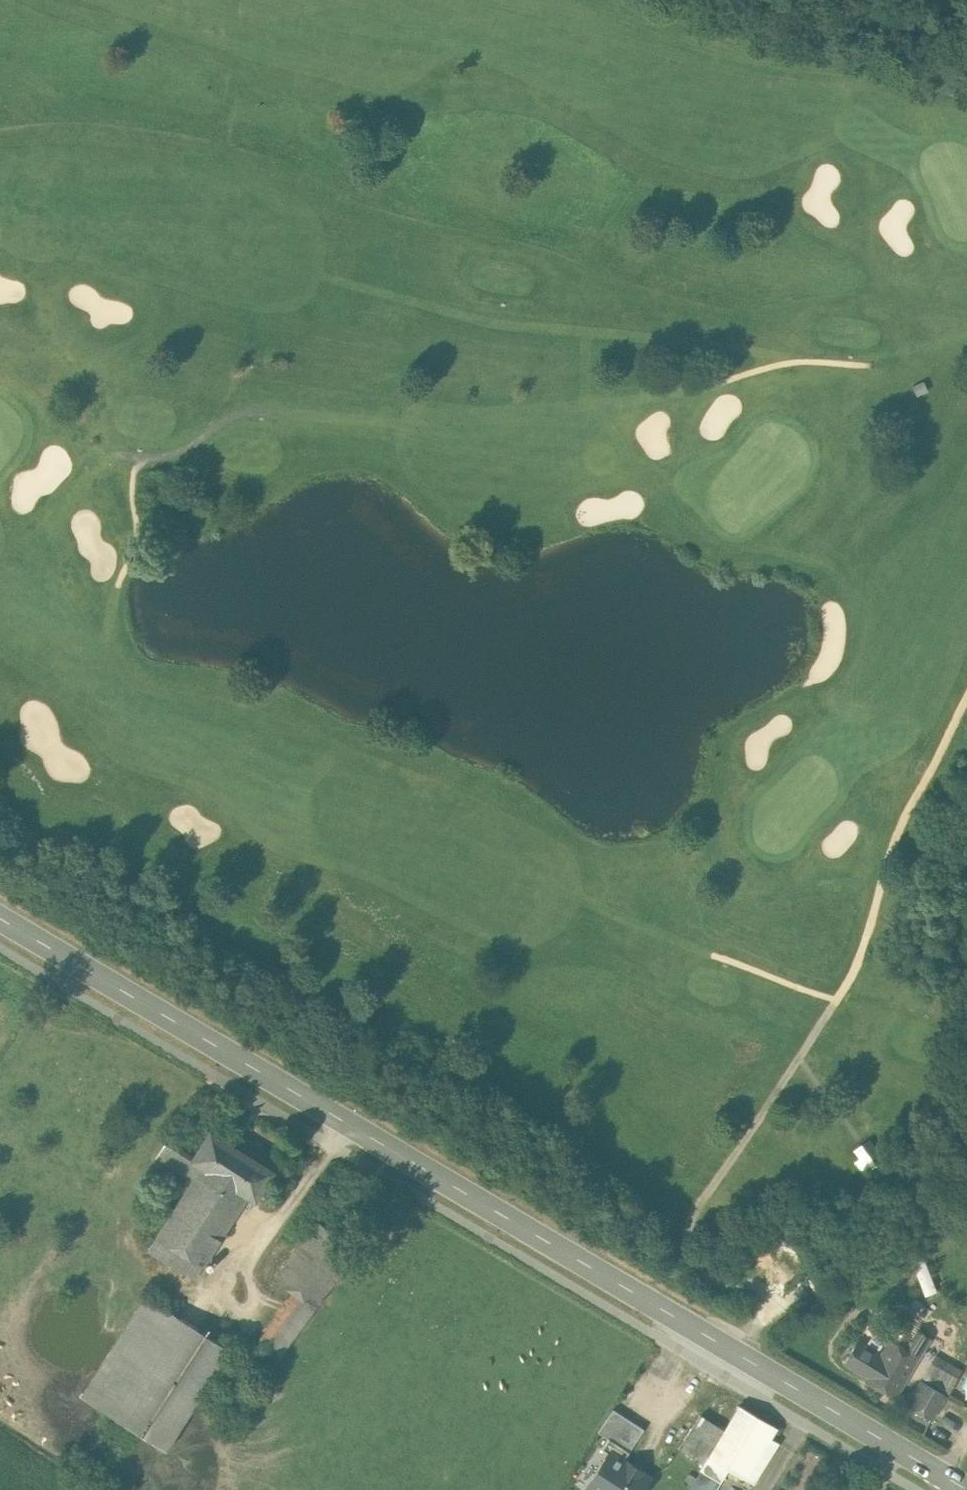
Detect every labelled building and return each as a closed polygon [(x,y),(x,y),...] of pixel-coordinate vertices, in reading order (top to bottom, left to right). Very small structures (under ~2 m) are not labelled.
[(272,1172),(211,1133),(196,1158),(195,1159),(250,1194),(256,1198),(272,1172)] [(851,1149),(866,1169),(884,1156),(870,1136),(851,1149)] [(250,1194),(195,1159),(196,1158),(168,1140),(156,1157),(193,1181),(148,1250),(184,1273),(185,1273),(196,1279),(250,1194)] [(915,1264),(925,1294),(938,1289),(928,1259),(915,1264)] [(231,1350),(146,1296),(82,1397),(166,1451),(231,1350)] [(925,1334),(917,1329),(911,1340),(910,1340),(909,1342),(911,1343),(912,1340),(919,1344),(925,1334)] [(907,1349),(891,1339),(882,1355),(858,1341),(844,1363),(868,1377),(867,1380),(895,1396),(924,1347),(919,1344),(912,1340),(911,1343),(907,1349)] [(951,1392),(963,1366),(935,1353),(923,1379),(951,1392)] [(946,1395),(922,1380),(908,1404),(932,1419),(946,1395)] [(725,1430),(709,1457),(710,1457),(729,1469),(743,1477),(768,1436),(774,1426),(740,1405),(725,1430)] [(644,1429),(613,1409),(598,1431),(609,1438),(630,1451),(644,1429)] [(725,1430),(701,1415),(680,1448),(706,1464),(710,1457),(709,1457),(725,1430)] [(768,1436),(743,1477),(754,1484),(779,1443),(768,1436)] [(629,1463),(628,1464),(623,1461),(630,1451),(609,1438),(602,1448),(610,1454),(588,1487),(593,1489),(642,1489),(650,1478),(641,1473),(642,1471),(629,1463)] [(690,1489),(716,1489),(729,1469),(710,1457),(706,1464),(690,1489)]
